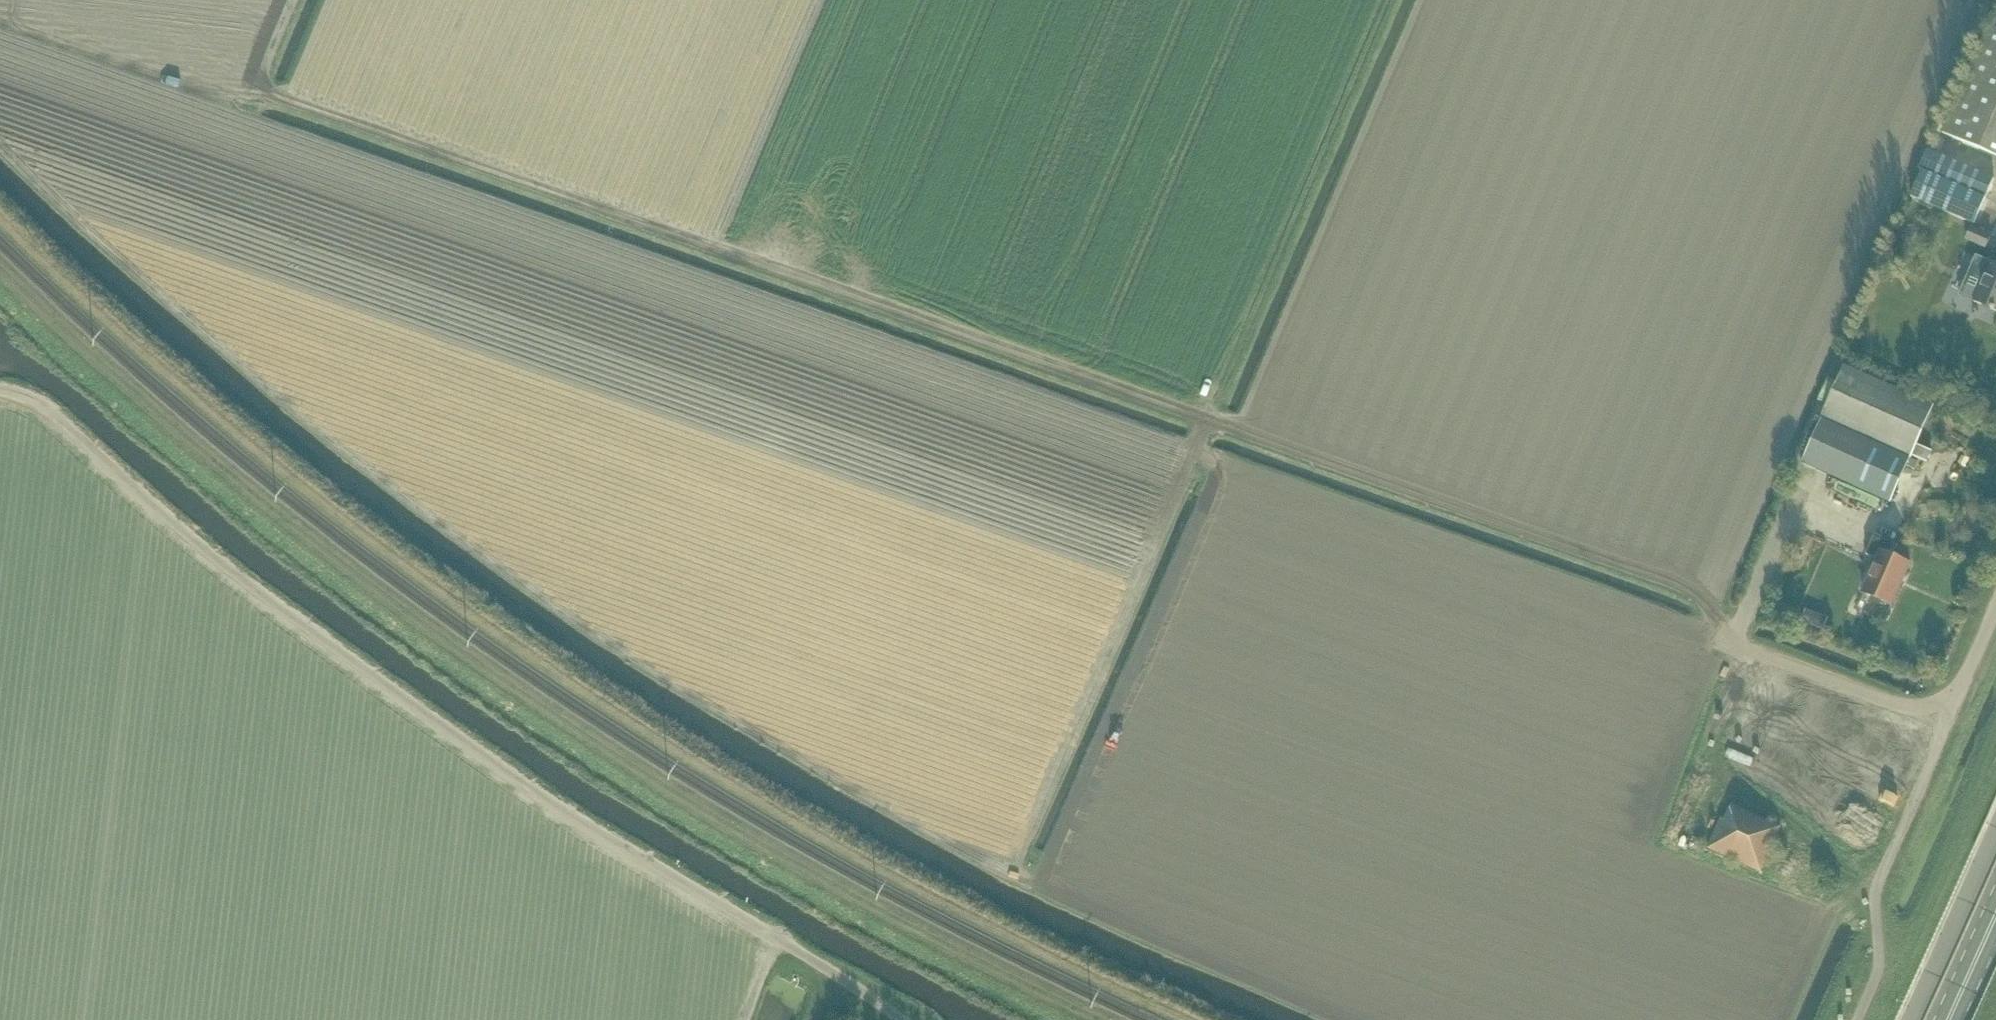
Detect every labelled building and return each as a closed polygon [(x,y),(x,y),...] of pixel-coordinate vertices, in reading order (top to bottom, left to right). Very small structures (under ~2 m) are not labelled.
[(1990,27),(1944,134),(1995,156),(1995,30),(1990,27)] [(1930,150),(1928,151),(1920,169),(1923,170),(1987,198),(1995,179),(1930,150)] [(1923,171),(1912,198),(1975,226),(1987,199),(1923,171)] [(1986,249),(1992,235),(1974,227),(1968,241),(1986,249)] [(1986,261),(1977,257),(1960,295),(1995,311),(1995,265),(1986,261)] [(1912,457),(1935,405),(1846,366),(1824,415),(1823,418),(1803,463),(1891,502),(1907,466),(1916,469),(1919,462),(1910,458),(1911,457),(1912,457)] [(1928,463),(1933,451),(1919,445),(1914,456),(1928,463)] [(1894,557),(1899,545),(1876,534),(1867,555),(1878,559),(1864,593),(1893,606),(1911,564),(1894,557)] [(1760,872),(1780,827),(1733,805),(1726,821),(1721,819),(1708,849),(1760,872)]
